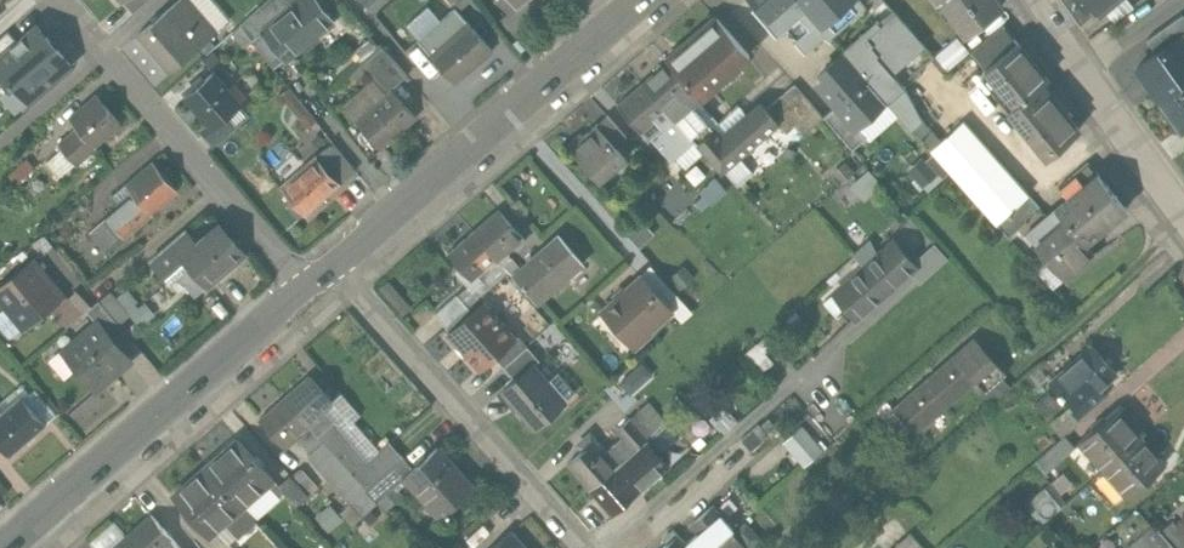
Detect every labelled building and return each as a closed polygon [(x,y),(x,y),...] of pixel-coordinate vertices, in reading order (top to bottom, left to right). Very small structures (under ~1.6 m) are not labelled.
[(137,38),(169,74),(214,35),(183,0),(180,0),(137,38)] [(286,71),(335,29),(311,0),(308,0),(260,41),(286,71)] [(292,14),(308,0),(279,0),(292,14)] [(459,9),(471,0),(451,0),(459,9)] [(494,22),(510,9),(502,0),(475,0),(494,22)] [(510,9),(520,0),(502,0),(510,9)] [(797,0),(752,0),(757,5),(752,10),(777,38),(807,11),(797,0)] [(854,0),(797,0),(807,11),(822,29),(854,0)] [(968,37),(1013,1),(1013,0),(938,0),(968,37)] [(1129,0),(1083,0),(1102,23),(1129,0)] [(442,26),(437,31),(445,39),(465,21),(456,12),(442,26)] [(893,12),(845,55),(886,101),(903,85),(893,74),(924,46),(893,12)] [(1148,42),(1159,57),(1183,39),(1183,17),(1148,42)] [(428,24),(435,32),(437,31),(442,26),(434,18),(428,24)] [(422,45),(456,81),(491,48),(465,21),(445,39),(437,31),(435,32),(422,45)] [(972,55),(989,74),(1023,44),(1006,25),(972,55)] [(707,110),(756,67),(722,28),(673,71),(707,110)] [(17,113),(68,69),(39,37),(0,71),(0,74),(8,84),(0,91),(0,94),(17,113)] [(1164,101),(1183,86),(1183,39),(1159,57),(1141,70),(1164,101)] [(1023,44),(989,74),(1014,103),(1007,109),(1047,156),(1082,126),(1045,83),(1052,77),(1023,44)] [(373,83),(343,108),(359,126),(393,97),(413,80),(385,47),(360,67),(373,83)] [(855,127),(886,101),(845,55),(843,53),(821,73),(826,79),(818,86),(855,127)] [(707,110),(673,71),(650,91),(695,142),(728,178),(792,120),(806,136),(822,121),(785,80),(728,132),(707,110)] [(185,99),(213,130),(238,108),(210,77),(185,99)] [(886,101),(931,151),(942,142),(923,119),(903,85),(886,101)] [(1164,101),(1183,129),(1183,86),(1164,101)] [(695,142),(650,91),(626,112),(671,163),(695,142)] [(381,152),(415,123),(393,97),(359,126),(381,152)] [(62,154),(76,169),(121,131),(95,101),(69,124),(74,131),(56,147),(62,154)] [(205,137),(214,148),(247,119),(238,108),(213,130),(205,137)] [(1030,197),(964,122),(942,142),(931,151),(998,227),(1026,201),(1030,197)] [(582,155),(612,190),(637,168),(607,134),(582,155)] [(336,151),(323,164),(344,187),(358,174),(336,151)] [(906,166),(927,189),(941,176),(920,153),(906,166)] [(62,154),(49,165),(63,181),(76,169),(62,154)] [(1058,189),(1067,199),(1097,172),(1087,162),(1058,189)] [(287,195),(308,219),(344,187),(323,164),(287,195)] [(126,242),(178,197),(153,168),(128,190),(135,198),(108,222),(110,224),(126,242)] [(1067,199),(1058,207),(1059,209),(1089,242),(1128,206),(1097,172),(1067,199)] [(1026,201),(998,227),(1009,239),(1038,214),(1026,201)] [(1025,241),(1062,280),(1096,249),(1089,242),(1059,209),(1025,241)] [(500,210),(474,232),(501,262),(507,270),(542,308),(585,269),(556,237),(522,266),(511,253),(526,240),(500,210)] [(628,235),(642,251),(655,239),(641,223),(628,235)] [(110,224),(94,237),(110,256),(126,242),(110,224)] [(153,263),(190,307),(247,260),(220,228),(200,246),(189,233),(153,263)] [(447,256),(474,286),(484,278),(490,284),(507,270),(501,262),(474,232),(447,256)] [(905,247),(873,275),(893,297),(917,276),(924,270),(919,264),(905,247)] [(924,270),(917,276),(925,284),(950,262),(937,248),(919,264),(924,270)] [(29,333),(54,311),(66,301),(30,260),(0,287),(0,301),(29,333)] [(652,268),(641,278),(674,315),(683,324),(694,315),(652,268)] [(858,326),(893,297),(873,275),(839,304),(858,326)] [(602,313),(635,350),(674,315),(641,278),(602,313)] [(92,312),(99,320),(111,333),(131,316),(145,304),(131,288),(119,298),(114,292),(92,312)] [(54,311),(69,327),(91,307),(76,291),(66,301),(54,311)] [(482,297),(445,330),(479,369),(496,355),(517,336),(482,297)] [(145,304),(131,316),(142,329),(156,317),(145,304)] [(59,355),(93,394),(133,359),(111,333),(99,320),(59,355)] [(496,355),(518,379),(537,363),(539,360),(517,336),(496,355)] [(745,349),(760,369),(777,356),(762,336),(745,349)] [(978,338),(895,410),(919,437),(976,387),(986,398),(1011,376),(978,338)] [(1104,386),(1122,371),(1100,346),(1052,389),(1055,391),(1074,413),(1104,386)] [(518,379),(504,392),(537,428),(569,399),(537,363),(518,379)] [(312,371),(285,396),(317,430),(338,412),(344,406),(312,371)] [(1113,396),(1104,386),(1074,413),(1083,423),(1113,396)] [(1067,437),(1083,423),(1074,413),(1055,391),(1037,407),(1064,439),(1067,437)] [(40,427),(52,417),(30,392),(18,403),(40,427)] [(326,441),(317,430),(285,396),(259,419),(288,451),(299,441),(312,454),(326,441)] [(794,396),(741,443),(750,453),(803,406),(794,396)] [(8,455),(40,427),(18,403),(14,398),(0,410),(0,446),(8,455)] [(647,406),(629,422),(648,445),(667,429),(647,406)] [(1124,408),(1083,446),(1106,472),(1146,437),(1148,435),(1124,408)] [(326,441),(383,503),(404,484),(377,456),(338,412),(317,430),(326,441)] [(620,430),(627,439),(639,453),(648,445),(629,422),(620,430)] [(799,427),(782,442),(793,454),(810,440),(799,427)] [(398,437),(377,456),(404,484),(424,466),(398,437)] [(1035,464),(1046,477),(1078,449),(1067,437),(1064,439),(1035,464)] [(1146,437),(1106,472),(1129,497),(1168,462),(1146,437)] [(570,466),(592,492),(639,453),(627,439),(609,454),(599,442),(570,466)] [(810,440),(793,454),(805,468),(822,453),(810,440)] [(383,503),(326,441),(312,454),(307,459),(347,502),(335,513),(342,520),(352,531),(383,503)] [(242,442),(211,469),(253,517),(284,490),(282,488),(242,442)] [(639,453),(592,492),(613,518),(670,471),(648,445),(639,453)] [(478,488),(442,449),(424,466),(404,484),(440,523),(478,488)] [(211,469),(178,498),(220,546),(229,539),(249,521),(253,517),(211,469)] [(297,505),(319,487),(303,470),(282,488),(284,490),(297,505)] [(1045,488),(1027,505),(1044,525),(1063,508),(1045,488)] [(330,507),(316,519),(328,533),(342,520),(335,513),(330,507)] [(739,535),(713,507),(691,526),(702,539),(692,547),(725,547),(739,535)] [(125,538),(134,547),(177,547),(148,517),(125,538)] [(237,547),(274,547),(249,521),(229,539),(237,547)] [(1152,528),(1129,547),(1170,547),(1152,528)] [(513,531),(494,547),(528,547),(513,531)] [(725,547),(750,547),(739,535),(725,547)] [(895,547),(923,547),(910,535),(895,547)] [(125,538),(114,547),(134,547),(125,538)] [(664,547),(685,547),(676,538),(664,547)]
